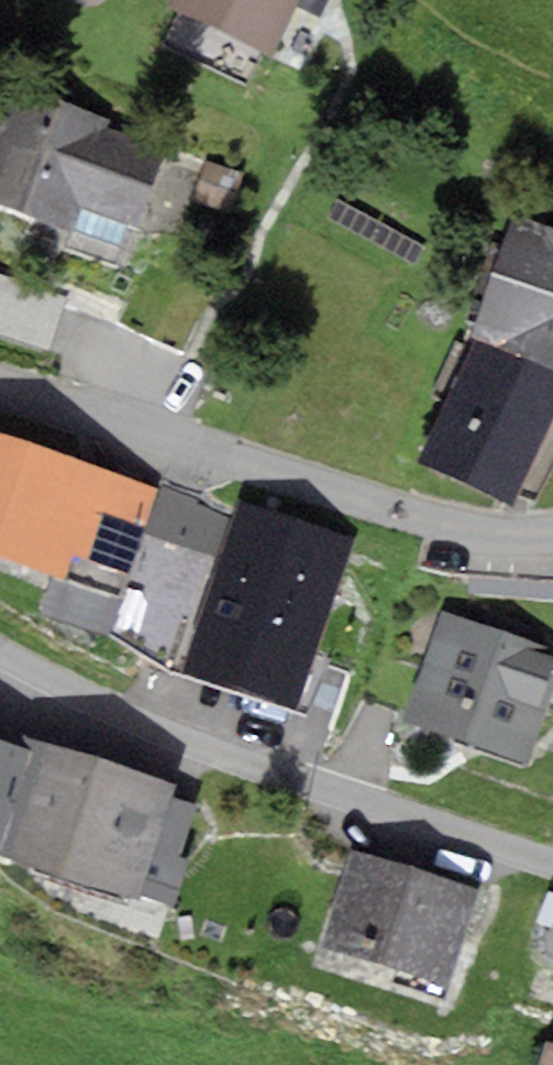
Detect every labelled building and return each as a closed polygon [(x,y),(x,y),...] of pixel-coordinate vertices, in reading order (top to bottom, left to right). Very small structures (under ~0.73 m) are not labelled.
[(167,8),(271,57),(294,7),(317,18),(326,0),(171,0),(167,8)] [(107,132),(111,121),(11,85),(0,115),(0,205),(71,230),(79,209),(137,230),(165,152),(107,132)] [(231,217),(244,173),(204,162),(191,205),(231,217)] [(511,214),(470,340),(552,372),(552,229),(511,214)] [(47,351),(66,295),(0,272),(0,335),(47,351)] [(552,416),(552,372),(470,340),(417,459),(512,505),(552,416)] [(0,436),(0,559),(121,600),(159,490),(0,436)] [(199,501),(159,490),(121,600),(108,637),(158,665),(180,673),(230,522),(199,501)] [(296,711),(354,537),(238,499),(230,522),(180,673),(296,711)] [(443,612),(404,725),(527,767),(552,691),(552,650),(443,612)] [(25,735),(20,748),(0,807),(0,855),(137,901),(139,894),(172,799),(176,786),(25,735)] [(20,748),(0,741),(0,807),(20,748)] [(172,799),(139,894),(165,903),(174,906),(189,861),(181,858),(198,807),(172,799)] [(480,890),(349,849),(319,947),(450,987),(480,890)] [(541,1064),(552,1064),(552,1027),(541,1064)]
